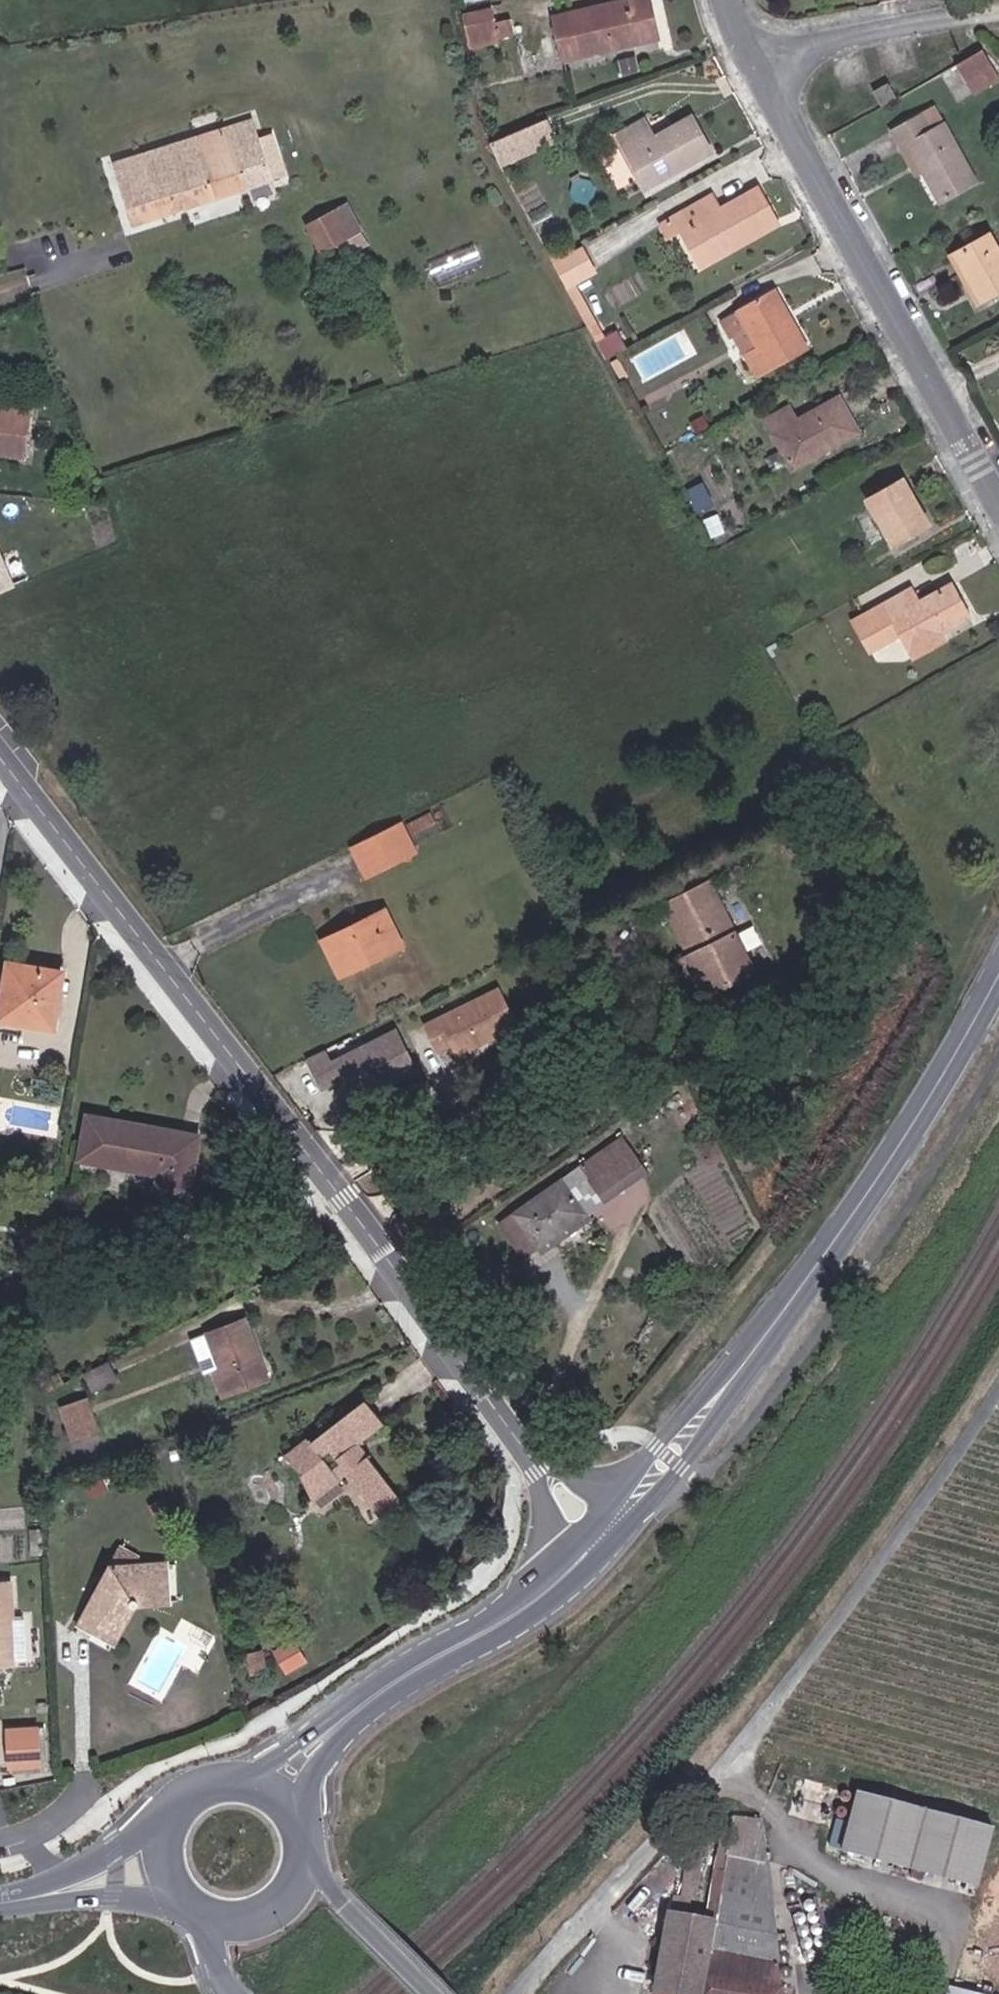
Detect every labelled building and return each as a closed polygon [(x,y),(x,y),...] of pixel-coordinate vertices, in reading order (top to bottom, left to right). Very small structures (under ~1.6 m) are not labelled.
[(658,38),(649,0),(628,0),(554,16),(563,60),(658,38)] [(491,6),(463,13),(470,48),(499,40),(498,37),(515,34),(512,19),(494,23),(491,6)] [(993,67),(981,49),(955,63),(967,83),(993,67)] [(882,105),(895,98),(888,83),(875,92),(882,105)] [(892,131),(901,147),(908,144),(923,171),(939,201),(977,181),(944,124),(931,131),(922,114),(892,131)] [(654,137),(644,118),(616,135),(645,188),(712,151),(691,115),(654,137)] [(486,136),(496,156),(553,137),(546,116),(486,136)] [(255,119),(226,127),(246,188),(274,179),(274,177),(270,167),(255,119)] [(226,127),(193,138),(213,197),(246,188),(226,127)] [(213,197),(193,138),(114,164),(132,222),(213,197)] [(908,144),(901,147),(916,175),(923,171),(908,144)] [(281,163),(270,167),(274,177),(285,173),(281,163)] [(736,247),(734,243),(732,238),(738,234),(740,240),(777,219),(759,186),(720,209),(713,194),(675,216),(703,266),(736,247)] [(349,236),(333,210),(307,224),(322,252),(349,236)] [(981,301),(998,291),(998,249),(990,233),(956,253),(981,301)] [(732,238),(734,243),(740,240),(738,234),(732,238)] [(552,262),(566,287),(595,271),(582,246),(552,262)] [(976,303),(981,301),(956,253),(951,256),(976,303)] [(784,323),(792,319),(774,287),(768,292),(784,323)] [(758,345),(744,353),(743,354),(757,378),(808,349),(792,319),(784,323),(768,292),(738,309),(758,345)] [(734,335),(744,353),(758,345),(738,309),(721,320),(731,337),(734,335)] [(606,355),(624,344),(617,331),(598,340),(606,355)] [(616,353),(608,357),(622,380),(629,376),(616,353)] [(793,469),(860,431),(841,395),(797,419),(790,406),(766,419),(793,469)] [(24,456),(29,409),(0,406),(0,452),(24,456)] [(932,525),(902,475),(866,497),(893,546),(932,525)] [(0,549),(0,592),(15,586),(0,549)] [(855,620),(864,638),(895,621),(902,633),(914,656),(944,639),(940,630),(968,614),(951,584),(919,602),(912,588),(855,620)] [(895,621),(864,638),(871,650),(902,633),(895,621)] [(437,821),(432,811),(406,823),(411,834),(437,821)] [(416,850),(401,820),(351,845),(366,876),(416,850)] [(694,973),(706,995),(756,970),(710,880),(664,903),(689,952),(699,969),(694,973)] [(403,944),(386,909),(323,940),(340,975),(403,944)] [(699,998),(706,995),(694,973),(699,969),(689,952),(679,957),(699,998)] [(23,1022),(24,1016),(55,1020),(62,972),(8,963),(0,1013),(0,1019),(23,1022)] [(453,1043),(455,1047),(484,1033),(487,1040),(517,1025),(499,988),(426,1024),(439,1050),(453,1043)] [(24,1016),(23,1022),(53,1028),(55,1020),(24,1016)] [(484,1033),(455,1047),(458,1055),(487,1040),(484,1033)] [(323,1049),(299,1061),(312,1089),(337,1078),(323,1049)] [(199,1136),(87,1115),(79,1160),(159,1173),(157,1188),(189,1195),(199,1136)] [(623,1136),(601,1151),(625,1185),(647,1171),(623,1136)] [(505,1218),(529,1252),(536,1246),(585,1211),(604,1198),(605,1199),(625,1185),(601,1151),(505,1218)] [(585,1211),(536,1246),(543,1255),(592,1220),(585,1211)] [(223,1396),(261,1382),(254,1361),(260,1358),(246,1319),(207,1334),(220,1368),(213,1371),(223,1396)] [(254,1361),(261,1382),(269,1379),(260,1358),(254,1361)] [(119,1380),(109,1360),(83,1373),(92,1393),(119,1380)] [(98,1430),(87,1398),(61,1408),(72,1440),(98,1430)] [(399,1497),(367,1454),(360,1461),(350,1447),(357,1442),(383,1423),(365,1399),(311,1441),(308,1437),(284,1457),(304,1472),(302,1474),(302,1477),(311,1499),(339,1478),(335,1472),(342,1468),(378,1515),(399,1497)] [(360,1461),(367,1454),(357,1442),(350,1447),(360,1461)] [(110,1566),(139,1564),(144,1557),(121,1545),(110,1566)] [(165,1563),(139,1564),(110,1566),(79,1624),(112,1642),(133,1603),(167,1601),(165,1563)] [(13,1663),(10,1617),(12,1616),(11,1581),(0,1582),(0,1664),(13,1663)] [(15,1659),(27,1659),(28,1612),(17,1611),(15,1659)] [(300,1638),(277,1647),(286,1670),(310,1661),(300,1638)] [(262,1649),(246,1653),(250,1674),(267,1671),(262,1649)] [(32,1729),(3,1730),(4,1767),(32,1766),(32,1729)] [(977,1882),(992,1831),(857,1792),(843,1843),(977,1882)] [(710,1950),(726,1867),(709,1864),(695,1923),(691,1946),(710,1950)] [(757,1874),(726,1867),(710,1950),(772,1963),(757,1874)] [(710,1950),(691,1946),(695,1923),(681,1919),(662,1993),(702,1993),(710,1950)] [(710,1950),(702,1993),(776,1993),(772,1963),(710,1950)]
